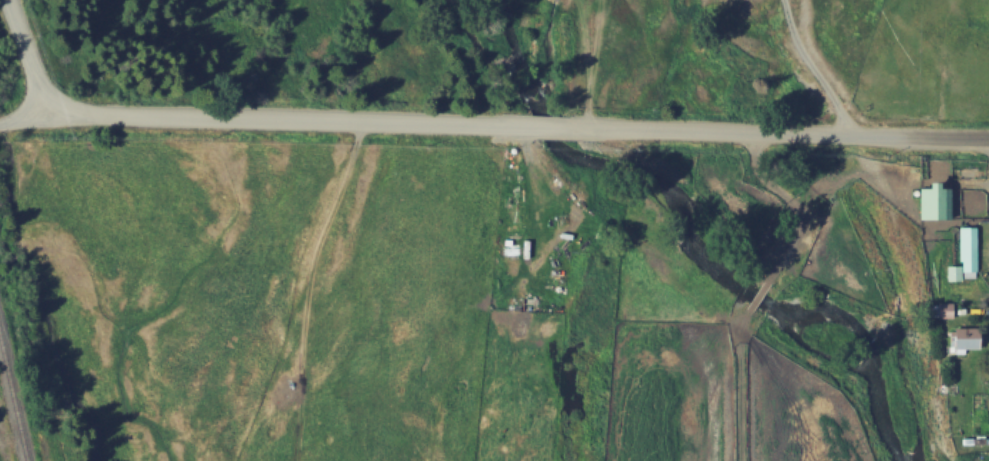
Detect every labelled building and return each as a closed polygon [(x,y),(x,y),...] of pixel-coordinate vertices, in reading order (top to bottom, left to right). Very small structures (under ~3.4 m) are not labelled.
[(916,217),(949,217),(949,185),(933,185),(933,179),(916,179),(916,217)] [(976,276),(976,224),(959,224),(959,276),(976,276)] [(945,327),(945,351),(975,351),(975,327),(945,327)] [(29,460),(37,460),(34,444),(26,446),(29,460)]
